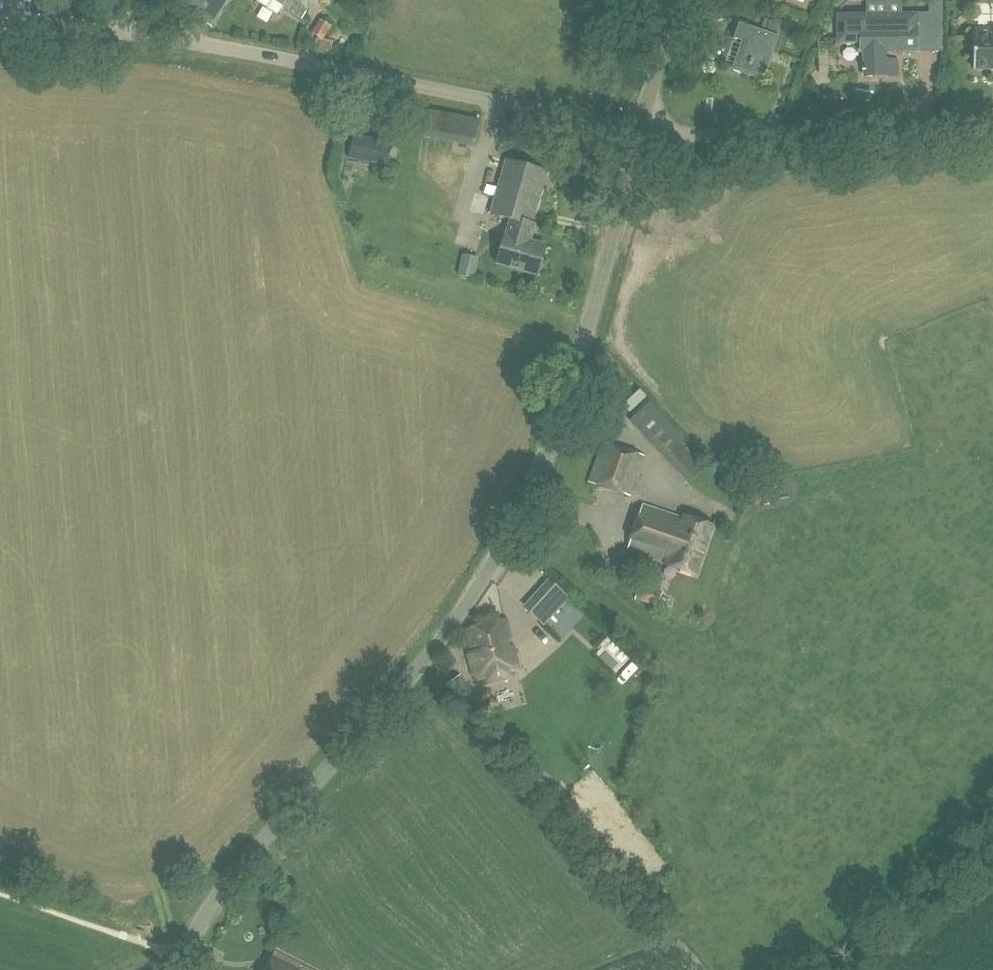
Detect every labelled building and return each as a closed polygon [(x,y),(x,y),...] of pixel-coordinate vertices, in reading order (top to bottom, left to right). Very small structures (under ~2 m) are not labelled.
[(202,19),(211,25),(228,0),(174,0),(202,19)] [(283,5),(302,18),(314,0),(257,0),(277,14),(283,5)] [(929,26),(942,27),(942,0),(929,0),(929,15),(929,26)] [(992,24),(992,6),(982,6),(982,24),(992,24)] [(915,27),(915,15),(838,16),(838,42),(860,42),(860,52),(863,52),(864,76),(898,76),(898,60),(885,60),(885,52),(917,52),(917,27),(915,27)] [(332,28),(321,21),(312,35),(323,42),(332,28)] [(756,51),(764,29),(742,21),(734,44),(722,40),(712,71),(727,76),(726,78),(741,84),(742,81),(757,86),(768,56),(756,51)] [(989,35),(987,32),(977,32),(975,36),(973,36),(974,70),(992,69),(992,35),(989,35)] [(475,145),(480,119),(419,109),(415,135),(475,145)] [(387,167),(392,143),(353,136),(348,159),(387,167)] [(537,277),(546,247),(524,240),(526,233),(529,234),(548,165),(508,154),(492,214),(512,219),(508,235),(505,235),(496,265),(537,277)] [(688,439),(655,403),(634,421),(692,484),(708,469),(684,443),(688,439)] [(589,483),(631,497),(644,457),(603,442),(589,483)] [(645,505),(629,550),(667,563),(666,564),(697,575),(713,528),(683,517),(683,519),(645,505)] [(549,578),(522,607),(544,627),(571,598),(549,578)] [(634,599),(658,608),(664,592),(640,583),(634,599)] [(511,676),(509,667),(518,664),(514,648),(510,649),(507,639),(509,639),(505,622),(465,632),(471,654),(469,655),(474,676),(485,673),(487,683),(511,676)] [(461,674),(451,681),(461,694),(471,686),(461,674)] [(277,953),(268,969),(311,969),(277,953)]
